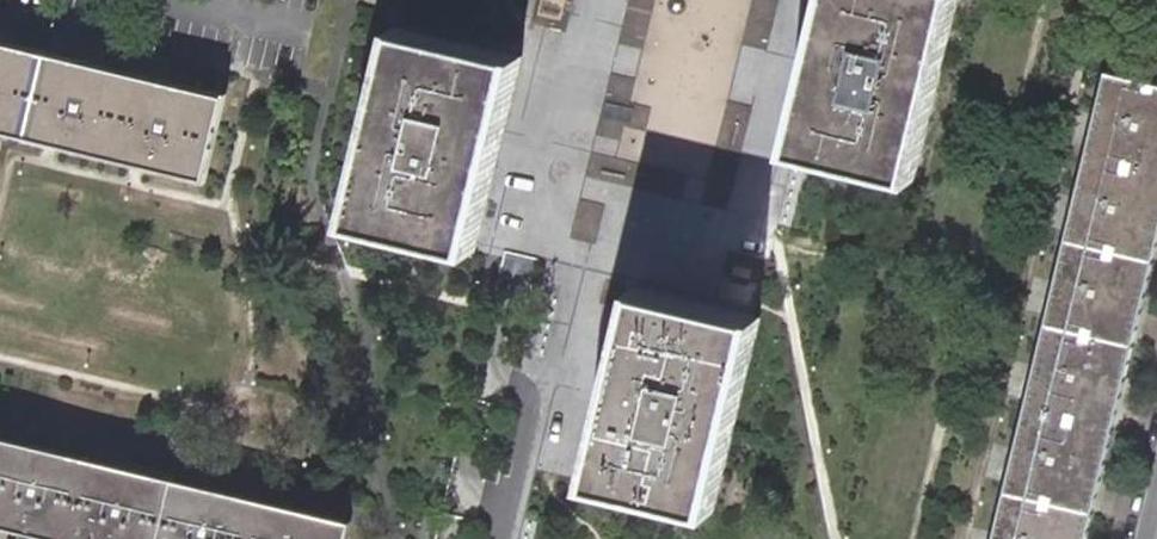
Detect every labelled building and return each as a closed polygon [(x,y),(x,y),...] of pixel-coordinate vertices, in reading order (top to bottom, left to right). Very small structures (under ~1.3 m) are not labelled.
[(943,0),(821,0),(788,146),(903,173),(943,0)] [(396,22),(350,215),(463,243),(510,50),(396,22)] [(199,172),(218,88),(0,35),(0,155),(7,126),(199,172)] [(1156,223),(1156,77),(1105,64),(990,538),(1081,538),(1156,223)] [(705,507),(748,313),(634,287),(591,480),(705,507)] [(344,526),(0,442),(0,530),(38,538),(340,538),(344,526)]
